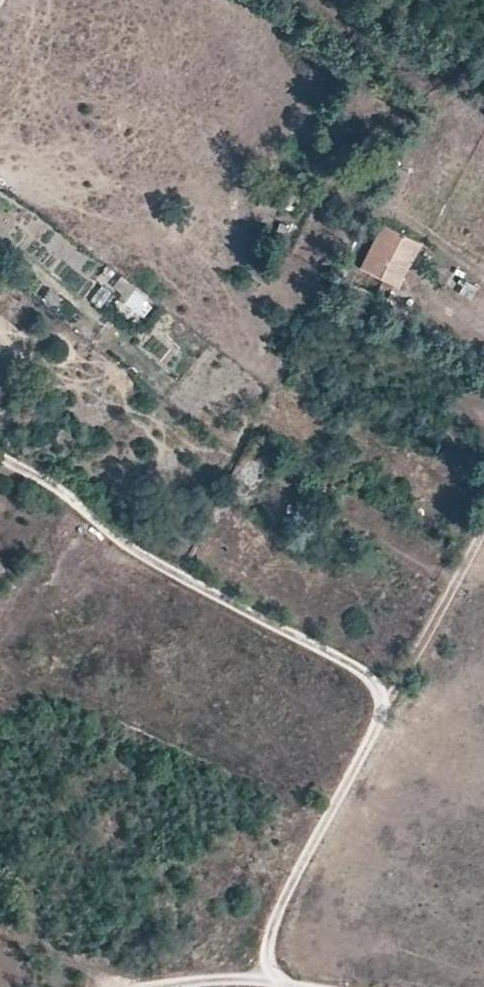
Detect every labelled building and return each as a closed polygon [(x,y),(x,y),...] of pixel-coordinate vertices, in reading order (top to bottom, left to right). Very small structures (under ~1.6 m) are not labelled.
[(299,195),(285,187),(278,201),(293,208),(299,195)] [(382,222),(380,225),(360,265),(397,284),(419,241),(382,222)] [(459,289),(471,296),(477,285),(466,278),(459,289)] [(226,509),(232,500),(223,494),(217,504),(226,509)]
